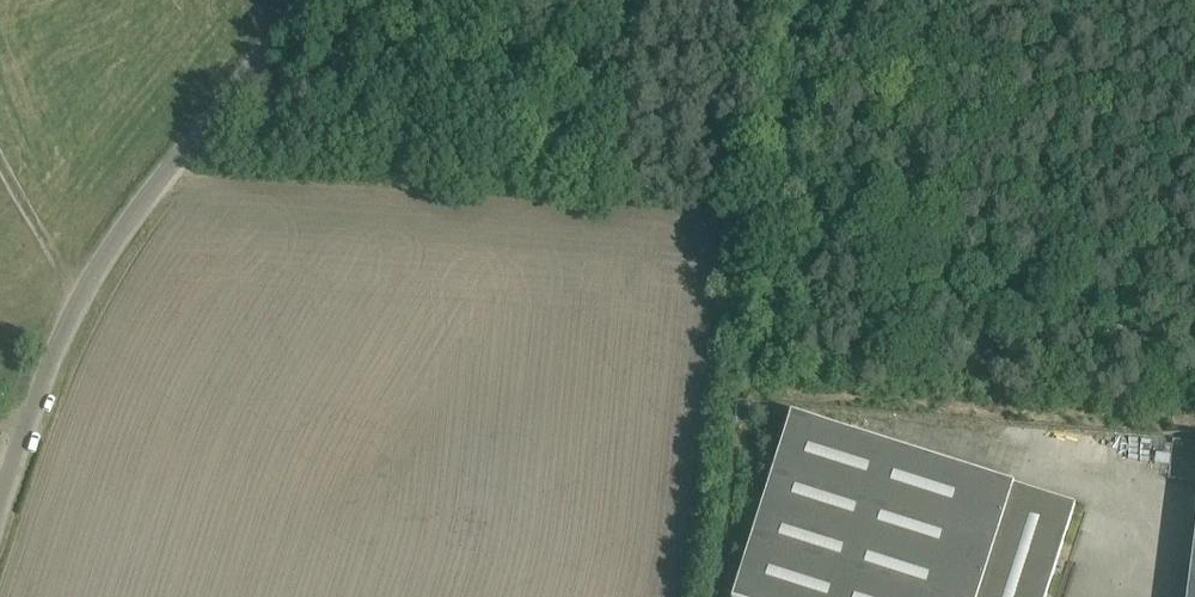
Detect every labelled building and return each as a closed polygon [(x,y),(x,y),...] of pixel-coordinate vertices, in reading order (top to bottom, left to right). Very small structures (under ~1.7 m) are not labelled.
[(1075,506),(790,419),(733,596),(1046,596),(1075,506)] [(1187,596),(1194,596),(1194,532),(1187,596)]
